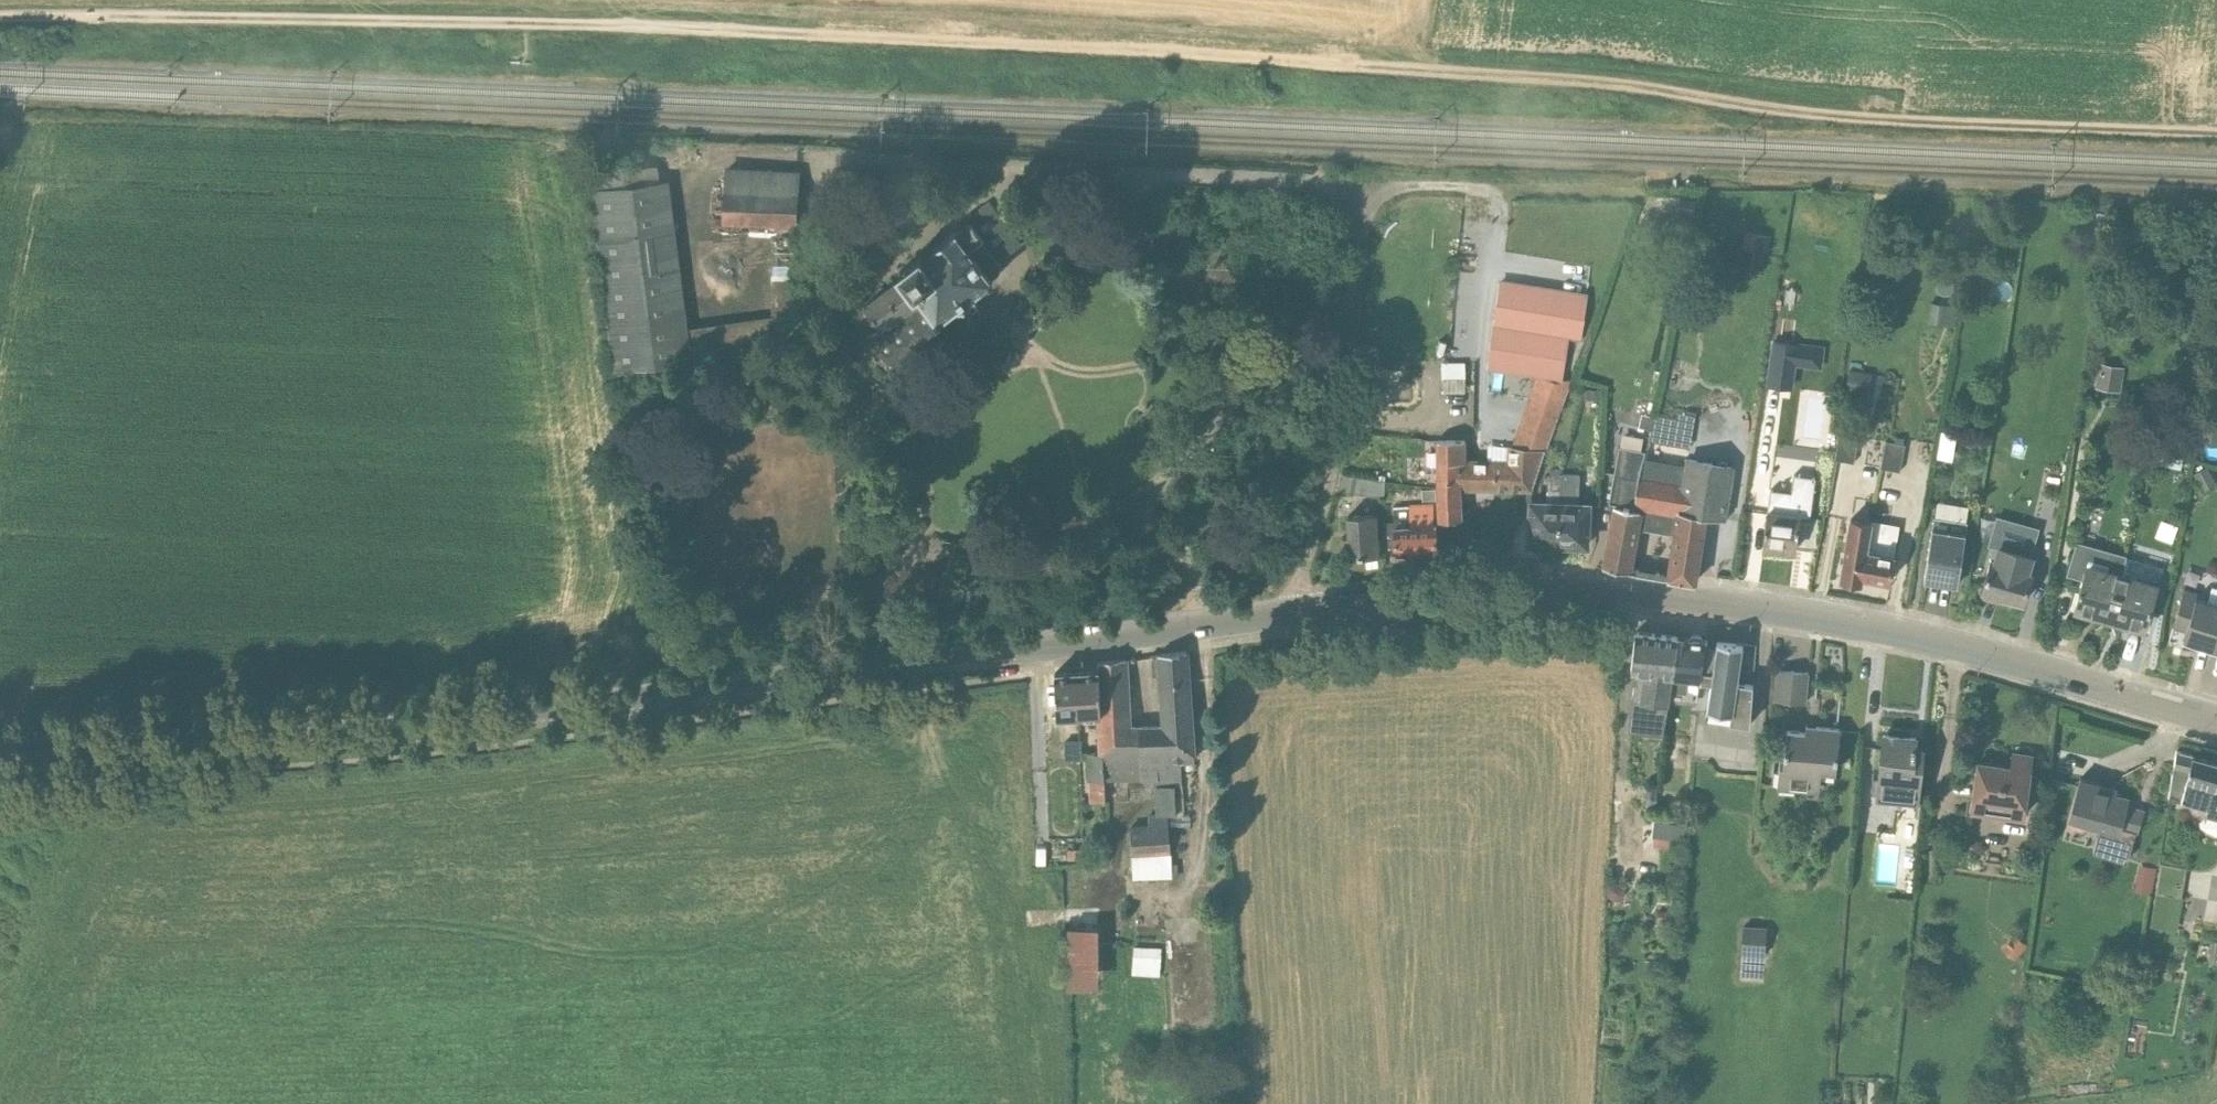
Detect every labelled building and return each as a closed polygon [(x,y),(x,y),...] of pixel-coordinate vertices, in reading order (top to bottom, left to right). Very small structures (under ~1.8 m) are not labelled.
[(725,167),(723,222),(799,225),(801,170),(725,167)] [(692,355),(674,177),(596,185),(614,363),(692,355)] [(993,279),(998,275),(999,274),(1000,272),(1001,270),(1001,268),(1001,267),(1001,265),(1001,263),(1000,261),(1022,245),(989,202),(968,217),(971,222),(957,232),(956,231),(934,248),(935,249),(923,258),(921,255),(900,272),(904,277),(865,305),(882,328),(870,337),(892,366),(944,327),(939,321),(958,307),(966,317),(981,306),(974,295),(993,280),(993,279)] [(1995,298),(2012,299),(2013,280),(1997,279),(1995,298)] [(1540,376),(1514,448),(1545,450),(1571,380),(1563,379),(1568,341),(1581,343),(1587,296),(1500,282),(1487,366),(1540,376)] [(1958,307),(1930,303),(1927,323),(1955,327),(1958,307)] [(1773,341),(1766,385),(1792,388),(1799,345),(1773,341)] [(1469,390),(1468,360),(1445,361),(1446,390),(1469,390)] [(1847,390),(1869,396),(1876,373),(1854,366),(1847,390)] [(1840,433),(1836,460),(1855,463),(1859,436),(1840,433)] [(1938,456),(1952,458),(1955,437),(1941,435),(1938,456)] [(1886,441),(1881,468),(1901,472),(1906,445),(1886,441)] [(1439,445),(1439,519),(1443,519),(1444,524),(1456,523),(1456,519),(1461,518),(1462,488),(1475,488),(1475,462),(1464,462),(1464,444),(1439,445)] [(1610,502),(1615,503),(1604,567),(1630,571),(1640,511),(1635,510),(1635,504),(1640,478),(1643,461),(1645,452),(1619,447),(1610,502)] [(1508,462),(1475,462),(1475,488),(1530,489),(1545,450),(1514,448),(1514,449),(1508,449),(1508,462)] [(1679,518),(1704,522),(1705,516),(1723,519),(1733,467),(1688,459),(1687,469),(1643,461),(1640,478),(1684,485),(1680,512),(1679,518)] [(1341,474),(1338,491),(1385,499),(1385,481),(1341,474)] [(1531,502),(1530,543),(1540,543),(1540,548),(1559,549),(1561,477),(1549,477),(1548,502),(1531,502)] [(1577,550),(1577,544),(1588,544),(1589,504),(1573,503),(1574,478),(1561,477),(1559,549),(1577,550)] [(1635,504),(1661,508),(1680,512),(1684,485),(1640,478),(1635,504)] [(1767,511),(1764,547),(1795,551),(1799,501),(1786,499),(1785,513),(1767,511)] [(1410,504),(1410,528),(1396,528),(1396,554),(1437,551),(1436,527),(1434,527),(1434,512),(1434,503),(1410,504)] [(1378,515),(1348,517),(1349,537),(1343,537),(1344,556),(1365,555),(1365,553),(1378,552),(1378,555),(1379,555),(1378,515)] [(1934,517),(1924,579),(1958,585),(1967,522),(1934,517)] [(1679,518),(1668,578),(1694,583),(1704,522),(1679,518)] [(1863,576),(1871,524),(1849,520),(1841,578),(1844,579),(1846,583),(1855,585),(1858,581),(1862,582),(1863,576)] [(1863,576),(1890,581),(1897,528),(1871,524),(1863,576)] [(2124,568),(2125,568),(2127,556),(2077,541),(2067,572),(2081,576),(2077,590),(2081,591),(2075,608),(2097,614),(2098,612),(2111,616),(2124,568)] [(1983,590),(1999,595),(2024,602),(2032,573),(2029,572),(2033,557),(1998,548),(1995,561),(1990,560),(1983,590)] [(2123,621),(2144,627),(2149,613),(2152,614),(2162,578),(2125,568),(2124,568),(2111,616),(2123,619),(2123,621)] [(2169,641),(2183,645),(2185,639),(2214,648),(2216,638),(2216,588),(2212,587),(2208,601),(2201,599),(2203,593),(2185,587),(2169,641)] [(1668,703),(1676,636),(1638,632),(1636,632),(1632,669),(1638,670),(1632,713),(1638,714),(1637,729),(1665,732),(1668,703)] [(1690,638),(1676,636),(1668,703),(1686,705),(1689,675),(1701,676),(1701,679),(1712,680),(1706,717),(1742,723),(1747,724),(1752,683),(1739,682),(1744,644),(1703,639),(1701,635),(1693,634),(1690,638)] [(1140,725),(1143,780),(1182,779),(1181,762),(1195,761),(1196,760),(1187,650),(1159,654),(1154,654),(1155,657),(1153,658),(1154,675),(1160,675),(1163,724),(1140,725)] [(1128,782),(1142,781),(1139,725),(1130,725),(1126,658),(1097,662),(1098,670),(1101,715),(1104,754),(1105,783),(1128,782)] [(1778,669),(1775,700),(1805,703),(1808,672),(1778,669)] [(1078,671),(1080,715),(1101,715),(1098,670),(1078,671)] [(1058,716),(1080,715),(1078,671),(1056,672),(1058,716)] [(1781,757),(1778,789),(1819,793),(1821,772),(1836,773),(1841,729),(1816,727),(1816,733),(1787,730),(1784,757),(1781,757)] [(1916,737),(1884,734),(1878,795),(1917,799),(1923,749),(1915,748),(1916,737)] [(1065,742),(1066,762),(1083,761),(1082,741),(1065,742)] [(2177,751),(2169,797),(2181,800),(2216,810),(2216,762),(2177,751)] [(1978,761),(1971,811),(2023,819),(2029,777),(2032,755),(2014,753),(2012,766),(1978,761)] [(1090,780),(1104,779),(1104,754),(1088,755),(1090,780)] [(1104,782),(1101,782),(1089,782),(1091,803),(1107,803),(1106,786),(1104,785),(1104,782)] [(2135,835),(2143,811),(2126,806),(2128,799),(2116,795),(2117,790),(2098,784),(2097,789),(2079,784),(2064,836),(2128,855),(2134,835),(2135,835)] [(1183,794),(1183,786),(1155,786),(1156,816),(1178,816),(1178,794),(1183,794)] [(1646,789),(1646,806),(1657,806),(1657,789),(1646,789)] [(1172,854),(1170,817),(1156,817),(1155,813),(1149,813),(1150,823),(1132,824),(1133,855),(1172,854)] [(1656,818),(1655,843),(1684,844),(1685,819),(1656,818)] [(2159,865),(2151,916),(2161,917),(2163,907),(2182,910),(2189,870),(2159,865)] [(1620,900),(1625,895),(1625,888),(1621,883),(1614,882),(1608,887),(1608,894),(1613,899),(1620,900)] [(1101,984),(1102,923),(1071,922),(1069,984),(1101,984)] [(1744,927),(1742,955),(1766,956),(1768,928),(1744,927)] [(2016,961),(2030,945),(2015,934),(2002,949),(2016,961)] [(1162,949),(1135,947),(1133,973),(1160,975),(1162,949)]
